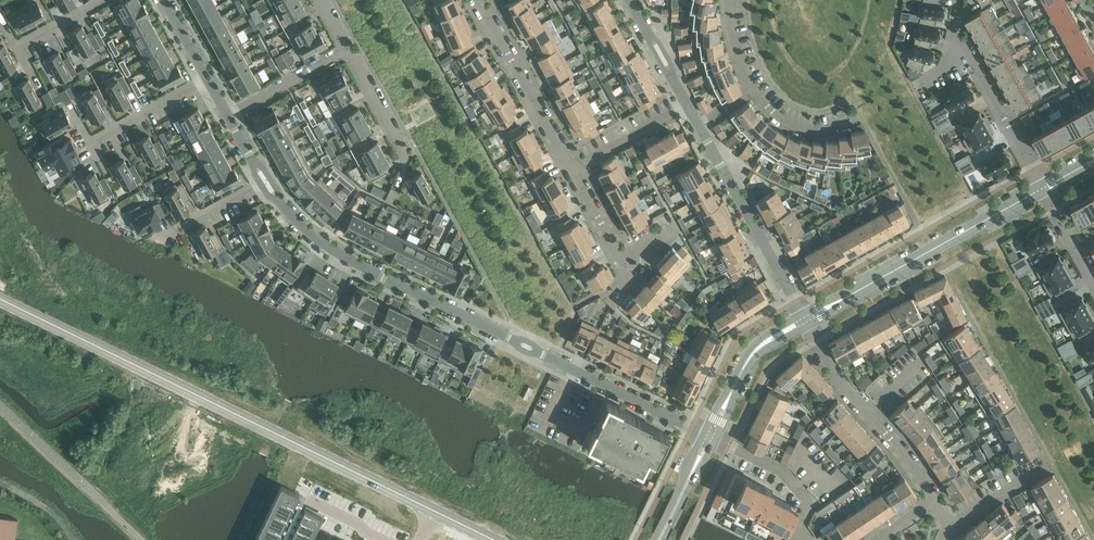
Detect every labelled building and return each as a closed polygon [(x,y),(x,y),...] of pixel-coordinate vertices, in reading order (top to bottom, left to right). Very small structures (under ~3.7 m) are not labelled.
[(60,1),(57,3),(61,10),(75,2),(74,0),(59,0),(60,1)] [(119,17),(123,15),(143,4),(143,3),(141,4),(138,0),(124,0),(113,6),(119,17)] [(193,6),(198,16),(216,6),(213,0),(204,0),(193,6)] [(276,13),(299,0),(269,0),(276,13)] [(285,29),(298,22),(294,16),(305,11),(299,0),(276,13),(285,29)] [(438,19),(461,9),(457,0),(455,0),(454,0),(434,0),(435,3),(432,5),(438,19)] [(509,16),(531,4),(529,0),(509,0),(510,2),(503,6),(509,16)] [(584,12),(604,0),(598,2),(597,0),(581,0),(583,3),(579,5),(584,12)] [(591,25),(611,14),(609,10),(611,9),(606,0),(604,0),(584,12),(591,25)] [(689,10),(716,13),(712,12),(715,0),(714,0),(692,0),(689,10)] [(1013,8),(1018,6),(1015,0),(1009,0),(1013,8)] [(1051,15),(1069,5),(1066,0),(1053,0),(1046,4),(1051,15)] [(36,2),(29,6),(31,9),(12,20),(18,31),(44,16),(36,2)] [(920,15),(918,24),(935,28),(935,27),(937,18),(941,18),(944,12),(942,6),(938,5),(938,6),(922,3),(921,3),(918,9),(919,15),(920,15)] [(123,15),(128,25),(149,14),(143,4),(123,15)] [(509,16),(514,26),(535,14),(530,5),(531,4),(509,16)] [(973,31),(973,32),(994,20),(998,17),(991,5),(966,19),(970,26),(972,26),(974,30),(973,31)] [(1051,15),(1057,25),(1075,15),(1069,5),(1051,15)] [(216,6),(198,16),(203,25),(226,13),(221,15),(216,6)] [(1018,6),(1013,8),(1018,16),(1023,14),(1018,6)] [(438,19),(444,33),(467,23),(462,13),(460,14),(458,11),(461,10),(461,9),(438,19)] [(691,25),(691,27),(718,26),(718,25),(715,25),(716,13),(689,10),(687,25),(691,25)] [(226,13),(203,25),(209,35),(231,23),(226,13)] [(149,14),(128,25),(134,35),(152,25),(147,16),(149,15),(149,14)] [(517,25),(522,34),(544,22),(541,23),(535,14),(514,26),(517,25)] [(591,25),(598,38),(618,27),(611,14),(591,25)] [(1057,25),(1063,35),(1080,25),(1075,15),(1057,25)] [(97,29),(101,27),(98,20),(93,22),(97,29)] [(978,37),(980,41),(1000,31),(994,20),(973,32),(977,38),(978,37)] [(1022,23),(1026,31),(1031,29),(1026,20),(1022,23)] [(285,29),(294,46),(319,32),(317,33),(311,23),(301,28),(298,22),(285,29)] [(537,44),(540,50),(555,41),(544,22),(522,34),(522,35),(522,34),(527,43),(530,42),(532,46),(537,44)] [(231,23),(209,35),(214,45),(237,32),(231,23)] [(467,23),(444,33),(452,53),(473,45),(468,34),(471,33),(467,23)] [(916,36),(913,44),(929,49),(932,39),(936,40),(939,35),(939,28),(935,27),(935,28),(918,24),(917,23),(914,29),(915,36),(916,36)] [(130,37),(136,48),(158,36),(152,25),(134,35),(130,37)] [(1063,35),(1068,45),(1086,36),(1080,25),(1063,35)] [(82,26),(67,33),(71,41),(75,39),(78,45),(75,47),(81,59),(96,51),(95,49),(100,46),(94,35),(88,38),(82,26)] [(691,27),(691,43),(721,39),(720,38),(718,38),(718,26),(691,27)] [(605,51),(606,51),(625,40),(618,27),(598,38),(599,38),(602,37),(609,49),(605,51)] [(984,48),(987,53),(1006,43),(1011,40),(1004,28),(1000,31),(980,41),(979,42),(983,49),(984,48)] [(1031,29),(1026,31),(1031,39),(1035,37),(1031,29)] [(99,32),(94,35),(100,46),(105,43),(103,39),(99,32)] [(237,32),(214,45),(219,55),(242,42),(237,32)] [(319,51),(327,46),(319,32),(294,46),(295,47),(296,46),(301,56),(307,53),(317,47),(319,51)] [(158,36),(136,48),(142,59),(146,56),(145,56),(164,46),(158,36)] [(1068,45),(1074,56),(1092,46),(1086,36),(1068,45)] [(0,40),(0,63),(1,64),(0,65),(0,71),(1,73),(16,65),(1,39),(0,40)] [(112,39),(107,41),(111,48),(116,46),(112,39)] [(699,43),(701,58),(724,51),(722,51),(721,39),(691,43),(691,44),(699,43)] [(606,51),(613,64),(637,51),(635,52),(630,43),(627,44),(625,40),(606,51)] [(991,65),(992,65),(1013,54),(1012,53),(1017,51),(1011,40),(1006,43),(987,53),(985,53),(989,61),(991,60),(993,64),(991,65)] [(538,63),(544,73),(565,61),(555,41),(540,50),(543,55),(538,58),(541,62),(538,63)] [(242,43),(242,42),(219,55),(225,64),(247,52),(247,51),(243,54),(238,45),(242,43)] [(678,45),(679,52),(692,50),(691,43),(678,45)] [(913,44),(912,43),(908,49),(908,55),(909,56),(906,64),(921,71),(925,61),(929,62),(933,57),(933,50),(929,49),(913,44)] [(1034,46),(1039,54),(1043,51),(1039,43),(1034,46)] [(169,56),(164,46),(145,56),(146,56),(151,66),(169,56)] [(1075,68),(1093,58),(1093,50),(1092,46),(1074,56),(1080,65),(1075,68)] [(276,47),(271,50),(275,57),(280,54),(276,47)] [(455,59),(468,78),(489,64),(483,55),(480,57),(474,47),(455,59)] [(288,50),(281,53),(283,55),(288,65),(294,62),(288,50)] [(618,62),(624,71),(642,61),(637,51),(613,64),(613,65),(618,62)] [(703,58),(707,72),(728,64),(728,63),(727,63),(724,51),(701,58),(703,58)] [(1043,51),(1039,54),(1043,62),(1048,59),(1043,51)] [(58,52),(44,60),(48,67),(51,65),(61,83),(72,77),(71,75),(77,72),(71,61),(65,64),(58,52)] [(253,61),(247,52),(225,64),(227,69),(226,70),(229,75),(253,61)] [(281,53),(275,57),(281,69),(288,65),(283,55),(281,53)] [(307,53),(301,56),(305,63),(311,60),(307,53)] [(998,76),(998,77),(1019,65),(1013,54),(992,65),(995,72),(997,71),(999,75),(998,76)] [(169,56),(151,66),(157,76),(157,77),(177,65),(175,66),(169,56)] [(444,57),(439,60),(443,66),(448,63),(444,57)] [(1075,68),(1081,79),(1093,72),(1093,58),(1075,68)] [(682,63),(684,69),(697,66),(695,59),(682,63)] [(253,62),(253,61),(229,75),(232,80),(233,79),(235,84),(258,71),(253,73),(248,65),(253,62)] [(550,86),(551,86),(573,74),(565,61),(544,73),(549,82),(551,81),(553,84),(550,86)] [(624,71),(629,81),(648,70),(642,61),(624,71)] [(469,78),(474,87),(492,75),(487,66),(489,65),(489,64),(468,78),(469,78)] [(713,86),(733,76),(728,64),(707,72),(707,73),(708,73),(713,86)] [(159,89),(175,81),(177,84),(185,79),(177,65),(157,77),(157,76),(153,78),(159,89)] [(1004,88),(1005,89),(1026,78),(1019,65),(998,77),(1002,83),(1003,83),(1006,87),(1004,88)] [(1047,69),(1051,77),(1056,74),(1052,66),(1047,69)] [(264,78),(269,76),(265,68),(260,70),(264,78)] [(317,87),(323,98),(346,85),(346,86),(348,85),(340,70),(332,75),(334,78),(317,87)] [(631,92),(653,80),(648,70),(629,81),(634,90),(631,92)] [(258,71),(235,84),(242,95),(260,85),(259,84),(264,81),(258,71)] [(17,80),(13,73),(2,80),(5,86),(17,80)] [(551,86),(556,96),(575,85),(570,76),(573,74),(551,86)] [(1056,74),(1051,77),(1056,85),(1061,82),(1056,74)] [(115,75),(104,81),(115,100),(111,102),(115,109),(130,101),(123,89),(128,86),(122,75),(117,78),(115,75)] [(479,96),(480,96),(498,84),(492,75),(474,87),(480,96),(479,96)] [(583,75),(576,78),(579,83),(585,79),(583,75)] [(688,80),(690,86),(703,81),(700,75),(688,80)] [(594,76),(588,80),(593,88),(599,84),(594,76)] [(733,76),(713,86),(721,101),(739,88),(733,76)] [(1010,99),(1011,100),(1031,88),(1026,78),(1005,89),(1008,95),(1010,94),(1012,98),(1010,99)] [(28,79),(14,87),(18,94),(21,92),(24,98),(21,100),(28,113),(43,105),(28,79)] [(1084,82),(1089,91),(1093,89),(1093,88),(1089,79),(1084,82)] [(138,87),(134,80),(130,82),(134,89),(138,87)] [(653,80),(631,92),(640,109),(655,100),(651,94),(659,90),(653,80)] [(1089,91),(1084,82),(1080,85),(1085,94),(1089,91)] [(480,96),(488,109),(509,95),(503,86),(501,88),(498,84),(480,96)] [(945,97),(946,105),(952,110),(975,97),(974,89),(968,84),(961,88),(959,86),(951,91),(952,93),(945,97)] [(323,98),(332,115),(345,108),(341,102),(352,96),(346,86),(346,85),(323,98)] [(559,106),(559,107),(583,93),(580,95),(575,85),(556,96),(561,105),(559,106)] [(1031,88),(1011,100),(1014,106),(1016,105),(1019,110),(1042,97),(1036,85),(1031,88)] [(142,94),(138,87),(134,89),(138,96),(142,94)] [(92,89),(80,95),(90,113),(87,115),(91,122),(106,114),(99,102),(104,99),(98,88),(93,91),(92,89)] [(65,89),(59,92),(63,99),(66,104),(72,101),(65,89)] [(48,91),(42,95),(48,107),(55,103),(51,97),(48,91)] [(1069,91),(1064,93),(1069,103),(1074,100),(1069,91)] [(59,92),(51,97),(55,103),(63,99),(59,92)] [(559,107),(564,116),(589,103),(583,93),(559,107)] [(1069,103),(1064,93),(1059,96),(1064,105),(1069,103)] [(488,109),(500,128),(515,119),(511,113),(515,110),(513,106),(515,104),(509,95),(488,109)] [(697,101),(703,113),(709,109),(703,98),(697,101)] [(308,106),(304,99),(299,102),(303,109),(308,106)] [(730,115),(740,128),(757,113),(756,112),(748,102),(730,115)] [(1048,102),(1043,105),(1048,114),(1053,111),(1048,102)] [(564,116),(570,126),(594,113),(589,103),(564,116)] [(1085,108),(1093,124),(1093,103),(1085,108)] [(1048,114),(1043,105),(1039,107),(1044,117),(1048,114)] [(203,118),(198,108),(180,118),(185,128),(205,117),(203,118)] [(345,108),(332,115),(341,131),(364,119),(358,108),(348,114),(345,108)] [(1075,113),(1085,131),(1093,126),(1093,124),(1085,108),(1075,113)] [(50,116),(37,124),(45,138),(71,123),(63,109),(56,113),(58,116),(52,119),(50,116)] [(840,117),(845,115),(843,109),(837,112),(840,117)] [(1028,113),(1033,122),(1038,120),(1033,110),(1028,113)] [(252,119),(260,133),(284,119),(283,119),(280,121),(274,111),(262,117),(260,114),(252,119)] [(964,138),(990,124),(985,116),(983,117),(980,112),(971,118),(969,115),(960,120),(968,135),(964,138)] [(594,113),(570,126),(575,136),(582,132),(586,138),(598,132),(594,126),(597,124),(592,114),(594,113)] [(741,128),(751,139),(766,122),(765,121),(757,113),(740,128),(740,129),(741,128)] [(936,126),(950,119),(949,118),(949,119),(946,113),(933,120),(936,126)] [(1063,114),(1062,115),(1075,138),(1075,137),(1085,131),(1075,113),(1065,119),(1063,114)] [(1062,115),(1052,120),(1064,142),(1074,137),(1075,138),(1062,115)] [(313,116),(309,118),(313,125),(317,123),(313,116)] [(185,128),(191,138),(187,140),(187,141),(211,128),(205,117),(185,128)] [(262,132),(267,142),(289,130),(284,119),(260,133),(262,132)] [(364,119),(341,131),(351,148),(363,141),(360,135),(370,129),(364,119)] [(950,119),(936,126),(937,126),(940,132),(953,125),(949,120),(950,119)] [(1054,125),(1044,130),(1054,149),(1055,149),(1054,148),(1064,142),(1052,120),(1054,125)] [(761,152),(762,152),(776,129),(775,130),(766,122),(751,139),(752,140),(752,139),(763,148),(761,152)] [(713,127),(721,138),(726,134),(718,123),(713,127)] [(990,124),(964,138),(971,151),(976,148),(977,151),(986,146),(985,144),(994,138),(992,134),(994,133),(990,124)] [(507,140),(514,153),(536,141),(531,132),(529,133),(526,129),(522,132),(518,125),(507,132),(510,138),(507,140)] [(215,139),(209,129),(211,128),(187,141),(193,151),(215,139)] [(762,152),(775,161),(788,136),(787,135),(787,136),(776,129),(762,152)] [(267,142),(273,152),(295,140),(289,130),(267,142)] [(865,130),(851,132),(856,164),(857,164),(856,154),(871,152),(865,130)] [(1054,149),(1044,130),(1034,136),(1038,145),(1036,146),(1041,155),(1054,148),(1054,149)] [(316,138),(312,131),(308,133),(311,140),(316,138)] [(673,131),(660,139),(658,136),(670,158),(683,151),(682,147),(688,144),(682,132),(675,136),(673,131)] [(163,132),(159,134),(163,141),(167,139),(163,132)] [(851,137),(839,138),(840,169),(841,169),(841,165),(856,164),(851,132),(850,132),(851,137)] [(325,133),(319,136),(322,141),(328,138),(325,133)] [(725,142),(730,147),(739,138),(735,133),(725,142)] [(149,135),(134,143),(138,150),(141,148),(151,166),(163,160),(162,158),(167,155),(161,144),(155,147),(149,135)] [(670,158),(658,136),(648,142),(650,144),(646,146),(648,151),(642,154),(650,169),(670,158)] [(777,160),(790,167),(800,140),(799,140),(799,141),(788,136),(775,161),(776,162),(777,160)] [(66,142),(63,137),(38,151),(47,168),(57,162),(63,172),(74,166),(73,163),(81,159),(76,152),(78,151),(72,139),(66,142)] [(826,141),(824,171),(824,172),(825,168),(840,169),(839,138),(838,138),(838,142),(826,141)] [(163,141),(166,148),(171,146),(167,139),(163,141)] [(221,149),(215,139),(193,151),(197,149),(202,159),(221,149)] [(273,152),(279,162),(301,150),(295,140),(273,152)] [(807,168),(808,168),(813,141),(812,141),(812,144),(800,140),(790,167),(791,168),(794,161),(807,166),(807,168)] [(363,141),(351,148),(360,165),(383,152),(377,141),(367,147),(363,141)] [(536,141),(514,153),(515,154),(518,152),(529,171),(540,165),(537,159),(541,156),(539,152),(541,151),(536,141)] [(808,168),(824,171),(826,141),(825,141),(825,144),(813,141),(808,168)] [(330,143),(325,146),(331,157),(336,154),(330,143)] [(319,144),(315,146),(319,154),(323,151),(319,144)] [(738,155),(743,159),(752,149),(746,145),(738,155)] [(627,149),(629,156),(635,154),(633,147),(627,149)] [(226,159),(221,149),(202,159),(208,169),(226,159)] [(279,162),(284,173),(306,160),(301,150),(279,162)] [(981,163),(983,171),(989,177),(994,174),(995,177),(1003,176),(1009,170),(1007,167),(1012,164),(1010,156),(1004,151),(981,163)] [(383,152),(360,165),(369,181),(382,174),(379,168),(389,163),(383,152)] [(328,153),(321,157),(323,161),(330,157),(328,153)] [(175,161),(172,154),(167,156),(171,163),(175,161)] [(959,168),(960,168),(973,161),(972,160),(969,155),(956,162),(960,168),(959,168)] [(336,156),(332,158),(336,165),(340,163),(336,156)] [(330,157),(323,161),(325,165),(332,162),(330,157)] [(599,179),(604,189),(626,176),(615,157),(600,165),(604,171),(599,174),(601,178),(599,179)] [(124,159),(109,167),(113,174),(116,172),(126,191),(138,185),(137,183),(142,180),(136,168),(130,171),(124,159)] [(234,169),(234,168),(232,169),(226,159),(208,169),(214,179),(210,181),(210,182),(234,169)] [(284,173),(292,186),(312,170),(306,160),(284,173)] [(640,160),(635,163),(638,170),(643,167),(640,160)] [(171,163),(175,170),(179,168),(175,161),(171,163)] [(973,161),(960,168),(963,174),(976,167),(973,161)] [(752,167),(757,170),(761,165),(756,162),(752,167)] [(676,175),(684,188),(703,178),(701,174),(703,173),(698,163),(676,175)] [(233,187),(241,183),(234,169),(210,182),(216,193),(232,184),(233,187)] [(339,174),(333,169),(330,172),(336,177),(339,174)] [(312,170),(292,186),(302,196),(301,197),(301,198),(320,178),(319,177),(316,181),(309,173),(312,171),(312,170)] [(747,175),(752,179),(755,173),(751,170),(747,175)] [(94,172),(80,180),(84,187),(87,185),(91,191),(87,193),(95,206),(109,198),(107,195),(113,192),(107,181),(101,184),(94,172)] [(414,185),(424,204),(435,198),(421,172),(407,180),(411,187),(414,185)] [(529,180),(540,200),(562,188),(557,178),(554,179),(552,175),(547,178),(544,172),(529,180)] [(186,173),(181,175),(185,182),(189,180),(186,173)] [(884,177),(887,183),(892,180),(889,175),(884,177)] [(345,185),(348,181),(342,176),(339,180),(345,185)] [(611,201),(611,202),(634,190),(633,189),(630,191),(623,179),(627,177),(626,176),(604,189),(610,198),(612,197),(614,200),(611,201)] [(301,198),(310,206),(329,185),(328,185),(320,178),(301,198)] [(691,201),(691,202),(713,190),(707,180),(705,181),(703,178),(684,188),(684,189),(687,187),(694,199),(691,201)] [(189,189),(193,187),(189,180),(185,182),(189,189)] [(354,186),(348,181),(345,185),(351,190),(354,186)] [(171,209),(175,217),(189,209),(183,197),(188,194),(182,182),(176,185),(175,183),(164,189),(174,208),(171,209)] [(889,186),(892,192),(897,189),(894,183),(889,186)] [(312,204),(320,212),(338,193),(329,185),(310,206),(312,204)] [(385,199),(391,203),(397,190),(391,187),(385,199)] [(382,188),(378,195),(385,199),(388,192),(382,188)] [(562,188),(540,200),(547,213),(551,212),(554,218),(566,211),(562,205),(567,203),(560,189),(562,188)] [(199,197),(195,190),(191,192),(195,199),(199,197)] [(611,202),(617,211),(639,199),(634,190),(611,202)] [(691,202),(698,215),(722,201),(720,202),(715,193),(712,194),(711,191),(713,190),(691,202)] [(757,200),(763,211),(781,201),(775,190),(757,200)] [(320,212),(329,220),(346,202),(337,194),(338,193),(320,212)] [(1082,199),(1093,218),(1093,217),(1093,196),(1093,195),(1083,200),(1082,199)] [(620,222),(644,209),(641,210),(636,201),(639,200),(639,199),(617,211),(622,221),(620,222)] [(1093,218),(1082,199),(1082,200),(1083,201),(1070,207),(1075,216),(1077,215),(1082,224),(1093,218)] [(703,224),(728,211),(722,201),(698,215),(702,213),(706,222),(703,224)] [(763,211),(768,221),(791,209),(791,208),(786,211),(781,201),(763,211)] [(159,202),(132,217),(140,232),(149,228),(150,230),(154,227),(160,224),(159,222),(161,221),(159,217),(165,214),(159,202)] [(898,204),(887,210),(897,228),(908,222),(904,214),(907,212),(902,204),(899,205),(898,204)] [(644,209),(620,222),(625,233),(650,219),(644,209)] [(773,220),(778,229),(797,219),(791,209),(768,221),(769,222),(773,220)] [(239,220),(245,231),(265,220),(264,220),(263,221),(257,210),(239,220)] [(887,210),(877,215),(887,234),(897,228),(887,210)] [(703,224),(709,234),(733,221),(728,211),(703,224)] [(355,237),(364,219),(353,213),(344,232),(355,237)] [(533,213),(526,216),(535,232),(542,229),(533,213)] [(877,215),(867,221),(877,239),(887,234),(877,215)] [(558,233),(566,246),(587,234),(582,225),(580,226),(578,222),(573,224),(569,218),(558,225),(561,231),(558,233)] [(355,237),(365,242),(376,220),(374,224),(364,219),(355,237)] [(797,219),(778,229),(785,240),(803,230),(797,219)] [(265,220),(245,231),(250,241),(270,230),(265,220)] [(365,242),(376,248),(387,225),(376,220),(365,242)] [(712,233),(717,242),(739,230),(738,230),(736,231),(731,222),(733,221),(709,234),(709,235),(712,233)] [(867,221),(856,227),(867,245),(877,239),(867,221)] [(385,255),(395,234),(385,229),(387,225),(376,248),(386,253),(385,255)] [(205,226),(191,234),(195,242),(198,240),(201,246),(198,248),(205,260),(219,252),(218,250),(224,247),(217,235),(212,238),(205,226)] [(856,227),(846,232),(856,251),(867,245),(856,227)] [(1024,240),(1025,248),(1031,254),(1054,241),(1053,233),(1047,228),(1042,230),(1040,227),(1032,228),(1027,234),(1029,238),(1024,240)] [(270,230),(250,241),(258,256),(274,242),(269,232),(271,231),(270,230)] [(719,253),(744,240),(739,230),(717,242),(723,251),(719,253)] [(846,232),(836,238),(846,256),(856,251),(846,232)] [(225,242),(229,240),(225,233),(221,235),(225,242)] [(396,260),(406,239),(395,234),(385,255),(396,260)] [(587,234),(566,246),(576,266),(591,258),(588,251),(593,249),(590,245),(593,244),(587,234)] [(784,244),(787,250),(799,244),(795,238),(784,244)] [(836,238),(826,244),(836,262),(846,256),(836,238)] [(397,258),(407,263),(416,245),(406,239),(396,260),(397,258)] [(229,240),(225,242),(229,249),(233,247),(229,240)] [(698,240),(692,244),(695,251),(702,247),(698,240)] [(744,240),(719,253),(728,270),(743,262),(740,255),(747,251),(742,242),(744,240)] [(258,256),(272,265),(284,248),(274,242),(258,256)] [(826,244),(815,249),(825,268),(836,262),(826,244)] [(407,263),(418,268),(429,246),(428,246),(426,249),(416,245),(407,263)] [(418,268),(428,273),(439,251),(429,246),(418,268)] [(673,247),(665,256),(682,272),(690,263),(687,261),(692,255),(682,246),(677,251),(673,247)] [(278,276),(278,277),(295,253),(294,253),(293,255),(284,248),(272,265),(281,272),(278,276)] [(815,249),(805,255),(818,278),(816,273),(825,268),(815,249)] [(428,273),(439,279),(448,260),(438,255),(440,251),(439,251),(428,273)] [(295,253),(278,277),(288,284),(305,260),(295,253)] [(818,278),(805,255),(804,255),(807,260),(797,266),(798,267),(795,269),(799,278),(802,276),(807,284),(818,278)] [(661,268),(657,273),(671,287),(671,286),(669,284),(682,272),(665,256),(657,264),(661,268)] [(1016,269),(1016,270),(1029,262),(1028,262),(1025,256),(1012,263),(1016,269)] [(1036,269),(1043,282),(1069,268),(1064,259),(1062,260),(1060,256),(1050,261),(1049,259),(1039,264),(1040,266),(1036,269)] [(240,263),(246,268),(249,264),(243,259),(240,263)] [(448,285),(448,286),(458,265),(448,260),(439,279),(449,284),(448,285)] [(580,272),(592,291),(613,277),(607,268),(605,269),(602,266),(598,268),(594,262),(580,272)] [(1029,262),(1016,270),(1019,276),(1032,269),(1029,263),(1029,262)] [(255,269),(249,264),(246,268),(252,273),(255,269)] [(458,265),(448,286),(463,293),(467,285),(463,283),(467,276),(470,278),(471,277),(475,270),(470,267),(469,270),(458,265)] [(1069,268),(1043,282),(1050,295),(1055,292),(1056,295),(1066,290),(1064,287),(1074,282),(1071,277),(1074,276),(1069,268)] [(296,289),(313,299),(327,277),(316,271),(310,281),(304,277),(296,289)] [(732,273),(730,274),(734,279),(739,276),(736,271),(732,273)] [(657,273),(649,281),(663,295),(671,287),(657,273)] [(270,277),(266,274),(261,281),(265,284),(270,277)] [(939,293),(944,302),(955,297),(945,276),(934,282),(939,293)] [(327,277),(313,299),(329,310),(334,302),(337,297),(331,294),(337,284),(327,277)] [(566,277),(560,280),(566,289),(572,285),(566,277)] [(248,283),(248,287),(252,290),(256,285),(250,280),(248,283)] [(755,280),(745,286),(758,306),(768,299),(762,290),(764,288),(760,282),(758,284),(755,280)] [(649,281),(642,289),(656,303),(663,295),(649,281)] [(919,303),(939,293),(934,282),(914,291),(919,303)] [(291,289),(287,286),(282,292),(286,295),(291,289)] [(745,286),(736,292),(749,312),(758,306),(745,286)] [(344,312),(355,318),(367,293),(356,288),(344,312)] [(642,289),(634,297),(651,313),(648,310),(656,303),(642,289)] [(282,292),(276,300),(280,303),(286,295),(282,292)] [(738,296),(729,301),(740,318),(749,312),(736,292),(738,296)] [(367,322),(373,325),(378,314),(372,311),(377,301),(367,295),(368,293),(367,293),(355,318),(366,323),(367,322)] [(651,313),(634,297),(626,306),(643,322),(651,313)] [(955,297),(944,302),(954,323),(965,317),(955,297)] [(911,298),(901,304),(913,327),(924,321),(911,298)] [(1039,311),(1039,312),(1052,304),(1051,304),(1048,298),(1036,305),(1039,311)] [(1059,311),(1066,324),(1092,309),(1087,301),(1085,302),(1083,298),(1073,303),(1072,301),(1062,306),(1064,308),(1059,311)] [(729,301),(720,307),(730,324),(740,318),(729,301)] [(329,310),(327,313),(332,316),(338,304),(334,302),(329,310)] [(344,307),(338,304),(332,316),(338,319),(344,307)] [(901,304),(890,309),(901,328),(910,322),(913,327),(901,304)] [(1052,304),(1039,312),(1043,318),(1055,311),(1052,305),(1052,304)] [(378,329),(389,334),(400,312),(389,306),(384,317),(378,314),(373,325),(378,328),(378,329)] [(583,307),(577,310),(580,315),(586,312),(583,307)] [(675,307),(670,312),(676,318),(681,312),(675,307)] [(730,324),(720,307),(710,314),(721,330),(730,324)] [(890,309),(880,315),(890,333),(901,328),(890,309)] [(1066,324),(1073,337),(1078,334),(1079,337),(1089,331),(1087,329),(1093,325),(1093,313),(1092,309),(1066,324)] [(400,338),(406,341),(412,330),(406,328),(411,317),(400,312),(389,334),(399,339),(400,338)] [(922,317),(926,323),(931,320),(927,314),(922,317)] [(880,315),(870,321),(880,339),(890,333),(880,315)] [(621,316),(619,321),(624,327),(627,322),(621,316)] [(664,318),(661,322),(668,329),(672,325),(664,318)] [(588,350),(599,329),(582,321),(572,342),(582,347),(585,342),(591,344),(588,350)] [(870,321),(860,326),(870,345),(880,339),(870,321)] [(412,344),(411,346),(422,352),(434,328),(433,328),(423,323),(418,333),(412,330),(406,341),(412,344)] [(940,340),(947,351),(971,336),(964,324),(940,340)] [(445,347),(440,344),(445,334),(441,332),(443,329),(435,325),(433,328),(434,328),(422,352),(439,360),(445,347)] [(860,326),(849,332),(860,350),(870,345),(860,326)] [(934,332),(937,337),(943,333),(940,328),(934,332)] [(588,350),(598,355),(607,338),(597,333),(599,330),(599,329),(588,350)] [(699,331),(694,341),(715,351),(720,341),(699,331)] [(849,332),(839,338),(852,361),(852,360),(850,356),(860,350),(849,332)] [(926,337),(929,342),(935,339),(931,334),(926,337)] [(947,351),(954,362),(978,347),(971,336),(947,351)] [(598,355),(608,360),(618,339),(617,342),(607,338),(598,355)] [(852,361),(839,338),(828,344),(841,366),(852,361)] [(924,338),(919,341),(922,347),(927,343),(924,338)] [(439,360),(456,368),(468,343),(467,345),(456,339),(451,350),(445,347),(439,360)] [(608,360),(618,365),(629,344),(618,339),(608,360)] [(1062,353),(1075,346),(1074,346),(1071,340),(1059,347),(1062,353)] [(694,341),(689,351),(710,361),(715,351),(694,341)] [(922,347),(919,341),(914,345),(917,350),(922,347)] [(479,358),(483,350),(468,343),(456,368),(470,375),(471,376),(476,366),(475,366),(475,365),(472,363),(475,356),(479,358)] [(904,343),(899,348),(903,353),(908,348),(904,343)] [(1085,357),(1091,362),(1093,361),(1093,343),(1084,349),(1085,357)] [(618,365),(628,370),(637,352),(627,348),(629,344),(618,365)] [(666,345),(664,351),(670,354),(672,348),(666,345)] [(1075,346),(1062,353),(1062,354),(1066,360),(1078,353),(1075,347),(1075,346)] [(959,360),(966,370),(985,358),(978,347),(954,362),(955,363),(959,360)] [(903,353),(899,348),(893,353),(897,357),(903,353)] [(692,353),(688,362),(705,371),(710,361),(689,351),(692,353)] [(628,370),(638,375),(647,357),(637,352),(628,370)] [(924,357),(928,363),(933,360),(929,354),(924,357)] [(792,363),(801,372),(808,380),(817,372),(802,355),(792,363)] [(665,356),(662,362),(668,365),(671,359),(665,356)] [(647,357),(638,375),(649,380),(657,362),(647,357)] [(968,384),(992,369),(985,358),(966,370),(973,381),(968,384)] [(886,359),(881,364),(885,369),(890,364),(886,359)] [(933,360),(928,363),(932,369),(937,366),(933,360)] [(688,362),(683,372),(700,381),(705,371),(688,362)] [(784,387),(801,372),(792,363),(776,378),(779,382),(772,388),(773,389),(775,387),(779,392),(784,387)] [(885,369),(881,364),(875,369),(879,373),(885,369)] [(470,375),(466,383),(473,387),(482,368),(475,365),(475,366),(476,366),(471,376),(470,375)] [(968,384),(975,395),(999,380),(992,369),(968,384)] [(660,385),(665,376),(656,372),(652,381),(660,385)] [(683,372),(678,382),(696,391),(700,381),(683,372)] [(817,372),(808,380),(823,397),(828,402),(833,397),(834,397),(829,392),(832,388),(817,372)] [(1077,380),(1080,386),(1093,379),(1089,373),(1077,380)] [(868,375),(863,380),(867,385),(872,380),(868,375)] [(938,379),(942,385),(947,382),(943,376),(938,379)] [(867,385),(863,380),(857,385),(861,390),(867,385)] [(975,395),(982,406),(1006,391),(999,380),(975,395)] [(696,391),(678,382),(673,393),(674,393),(673,395),(679,399),(680,396),(690,401),(696,391)] [(931,385),(935,391),(940,388),(936,382),(931,385)] [(947,382),(942,385),(946,391),(951,388),(947,382)] [(533,388),(529,386),(523,397),(528,400),(533,388)] [(940,388),(935,391),(939,397),(944,394),(940,388)] [(769,390),(764,401),(783,410),(788,399),(769,390)] [(797,396),(801,400),(807,395),(803,391),(797,396)] [(982,406),(990,418),(994,415),(1014,404),(1014,403),(1006,391),(982,406)] [(952,401),(956,407),(961,404),(957,398),(952,401)] [(822,414),(830,423),(845,409),(837,400),(822,414)] [(892,414),(900,423),(919,405),(915,408),(907,400),(892,414)] [(764,401),(759,411),(778,420),(783,410),(764,401)] [(585,448),(597,453),(599,448),(641,469),(646,459),(654,463),(668,434),(650,425),(651,423),(608,402),(585,448)] [(961,404),(956,407),(960,413),(965,410),(961,404)] [(996,428),(996,429),(1021,415),(1014,404),(994,415),(990,418),(994,415),(1000,426),(996,428)] [(900,423),(908,432),(927,414),(919,405),(900,423)] [(945,408),(949,414),(954,411),(951,405),(945,408)] [(830,423),(838,432),(853,418),(845,409),(830,423)] [(759,411),(754,422),(773,431),(778,420),(759,411)] [(954,411),(949,414),(953,420),(958,417),(954,411)] [(801,417),(806,422),(811,418),(806,413),(801,417)] [(908,432),(916,440),(935,423),(927,414),(908,432)] [(996,429),(1002,440),(1027,426),(1021,415),(996,429)] [(838,432),(845,441),(861,426),(853,418),(838,432)] [(754,422),(749,432),(772,444),(772,443),(768,441),(773,431),(754,422)] [(972,422),(967,425),(970,431),(975,428),(972,422)] [(799,423),(796,429),(801,432),(804,426),(799,423)] [(916,441),(922,450),(944,436),(935,423),(916,440),(916,441)] [(961,428),(965,434),(970,431),(967,425),(961,428)] [(845,441),(853,449),(869,435),(861,426),(845,441)] [(1008,451),(1033,438),(1027,426),(1002,440),(1007,438),(1013,449),(1008,451)] [(809,432),(814,437),(818,433),(814,428),(809,432)] [(975,428),(970,431),(974,437),(979,434),(975,428)] [(801,432),(796,429),(793,436),(798,438),(801,432)] [(970,431),(965,434),(968,440),(974,437),(970,431)] [(772,444),(749,432),(743,443),(767,455),(772,444)] [(818,433),(814,437),(819,443),(823,439),(818,433)] [(853,449),(861,458),(877,444),(869,435),(853,449)] [(922,450),(929,460),(946,448),(940,439),(944,436),(922,450)] [(1033,438),(1008,451),(1015,463),(1040,450),(1033,438)] [(981,444),(984,450),(990,447),(986,441),(981,444)] [(789,444),(785,450),(791,453),(794,447),(789,444)] [(877,444),(861,458),(869,467),(873,464),(885,453),(877,444)] [(825,450),(829,455),(834,451),(829,445),(825,450)] [(974,450),(977,456),(982,453),(979,447),(974,450)] [(990,447),(984,450),(988,456),(993,453),(990,447)] [(929,460),(936,470),(953,458),(946,448),(929,460)] [(791,453),(785,450),(782,457),(788,459),(791,453)] [(834,451),(829,455),(834,460),(839,456),(834,451)] [(982,453),(977,456),(981,462),(986,459),(982,453)] [(878,463),(882,468),(888,463),(884,458),(878,463)] [(936,470),(942,480),(964,465),(964,464),(959,467),(953,458),(936,470)] [(610,461),(607,466),(613,469),(615,464),(610,461)] [(840,467),(845,472),(850,468),(845,463),(840,467)] [(872,473),(877,468),(873,464),(869,467),(868,468),(872,473)] [(994,467),(997,473),(1003,470),(999,464),(994,467)] [(942,480),(949,489),(970,475),(964,465),(942,480)] [(850,468),(845,472),(850,478),(854,474),(850,468)] [(868,468),(862,473),(867,478),(872,473),(868,468)] [(985,471),(989,478),(994,475),(991,468),(985,471)] [(723,496),(733,501),(745,478),(734,473),(732,477),(731,480),(729,484),(727,488),(725,492),(723,496)] [(1035,499),(1035,500),(1060,486),(1053,474),(1033,485),(1039,497),(1035,499)] [(970,475),(949,489),(956,499),(973,488),(978,485),(970,475)] [(745,478),(733,501),(734,501),(743,505),(742,507),(755,514),(752,520),(776,532),(787,509),(788,509),(791,505),(771,495),(773,491),(764,486),(764,487),(745,478)] [(892,481),(891,481),(906,503),(916,496),(904,478),(895,485),(892,481)] [(856,484),(860,489),(866,485),(862,480),(856,484)] [(891,481),(882,487),(896,509),(906,503),(891,481)] [(299,494),(281,485),(255,539),(279,539),(277,539),(282,530),(285,531),(281,539),(284,539),(286,536),(290,538),(289,539),(311,539),(321,515),(305,507),(302,512),(299,510),(305,497),(300,494),(297,501),(296,501),(299,494)] [(1035,500),(1041,511),(1066,497),(1060,486),(1035,500)] [(884,492),(875,498),(887,516),(896,509),(882,487),(881,488),(884,492)] [(849,489),(843,493),(846,498),(852,494),(849,489)] [(846,498),(843,493),(837,497),(840,502),(846,498)] [(1020,508),(1025,505),(1027,504),(1020,493),(1013,496),(1020,508)] [(1041,511),(1048,522),(1072,509),(1066,497),(1041,511)] [(875,498),(865,505),(877,522),(887,516),(875,498)] [(829,502),(823,506),(827,511),(833,507),(829,502)] [(1003,503),(994,511),(1011,531),(1011,530),(1008,526),(1020,516),(1015,509),(1011,513),(1003,503)] [(865,505),(855,511),(867,529),(877,522),(865,505)] [(1025,505),(1020,508),(1023,514),(1029,511),(1025,505)] [(827,511),(823,506),(817,510),(821,515),(827,511)] [(1054,533),(1054,534),(1079,520),(1072,509),(1048,522),(1048,523),(1052,520),(1058,531),(1054,533)] [(855,511),(846,518),(857,535),(867,529),(855,511)] [(994,511),(985,518),(1002,538),(1011,531),(994,511)] [(797,517),(787,512),(777,531),(787,536),(797,517)] [(17,519),(0,517),(0,539),(15,539),(17,519)] [(836,524),(846,539),(851,539),(857,535),(846,518),(836,524)] [(976,526),(988,539),(992,539),(998,535),(1002,539),(1002,538),(985,518),(976,526)] [(1057,539),(1070,539),(1085,532),(1079,520),(1054,534),(1057,539)] [(1028,526),(1032,532),(1037,528),(1032,523),(1028,526)] [(836,524),(822,534),(826,539),(828,539),(830,538),(832,539),(846,539),(836,524)] [(747,531),(737,526),(735,531),(745,536),(747,531)] [(967,534),(973,539),(988,539),(976,526),(967,534)] [(1037,528),(1032,532),(1036,538),(1041,534),(1037,528)] [(1070,539),(1090,539),(1085,532),(1070,539)]
